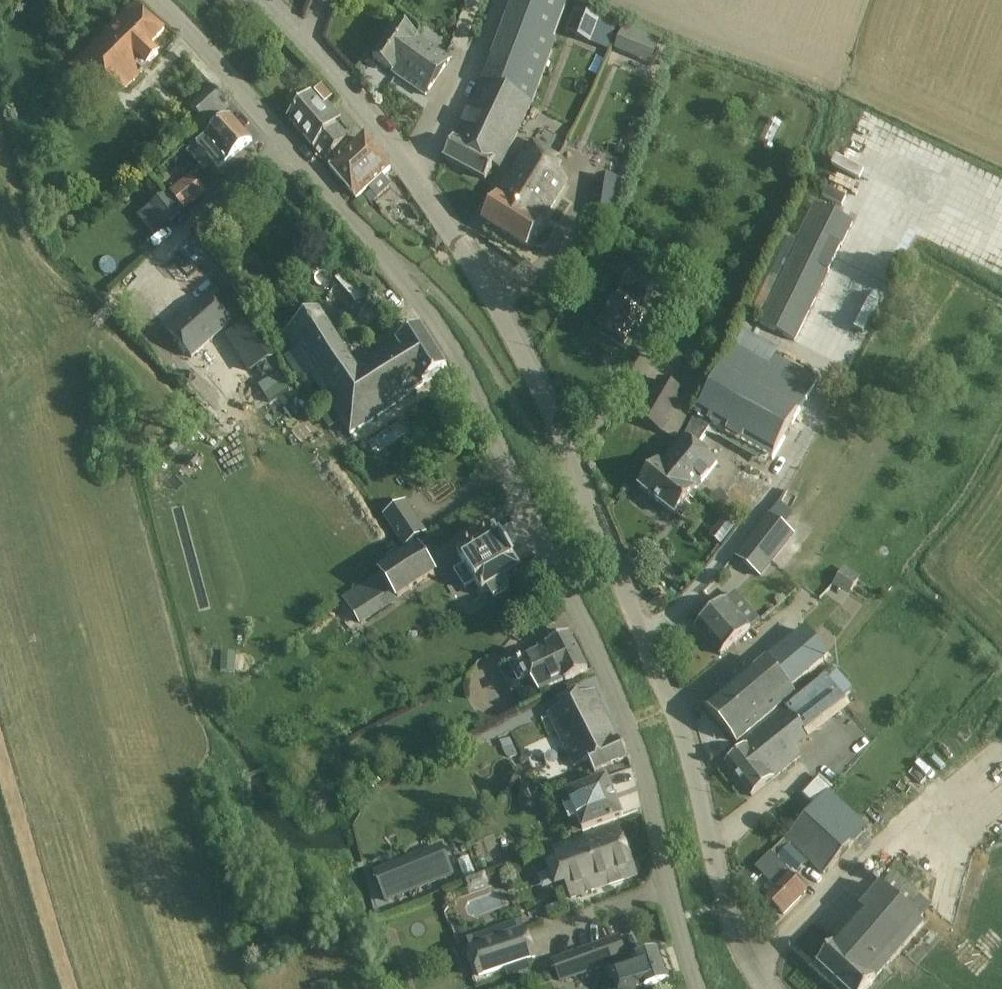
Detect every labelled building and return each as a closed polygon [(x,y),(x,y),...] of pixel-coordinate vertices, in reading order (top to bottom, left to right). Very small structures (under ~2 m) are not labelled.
[(135,3),(107,30),(69,66),(93,89),(101,78),(107,84),(113,78),(126,89),(147,65),(158,53),(150,46),(164,29),(135,3)] [(575,10),(566,33),(607,49),(616,27),(575,10)] [(375,61),(393,73),(392,74),(426,97),(451,59),(418,36),(417,37),(399,25),(375,61)] [(650,63),(660,39),(624,25),(614,48),(650,63)] [(486,179),(493,165),(500,169),(531,104),(482,81),(453,137),(455,139),(445,158),(486,179)] [(230,105),(208,86),(189,105),(208,126),(230,105)] [(348,142),(313,101),(290,120),(325,161),(348,142)] [(230,116),(208,136),(196,146),(219,172),(231,161),(253,141),(230,116)] [(366,140),(330,169),(354,198),(390,169),(366,140)] [(535,194),(526,189),(540,167),(550,173),(557,162),(560,156),(532,140),(496,196),(498,197),(483,222),(512,239),(533,203),(530,201),(535,194)] [(550,173),(540,167),(526,189),(535,194),(530,201),(533,203),(512,239),(528,248),(543,223),(570,182),(561,172),(564,166),(557,162),(550,173)] [(591,213),(611,216),(617,178),(596,175),(591,213)] [(171,191),(186,209),(204,194),(189,176),(171,191)] [(151,205),(167,225),(180,214),(166,198),(168,196),(166,193),(151,205)] [(854,221),(815,202),(796,240),(799,241),(759,323),(795,342),(854,221)] [(360,305),(369,296),(345,269),(335,278),(360,305)] [(632,273),(623,288),(601,326),(613,333),(611,336),(624,344),(641,314),(631,308),(636,300),(645,305),(656,287),(632,273)] [(190,351),(193,355),(232,321),(209,296),(194,310),(194,311),(186,319),(185,318),(171,331),(182,342),(181,346),(186,351),(190,351)] [(351,435),(425,385),(424,384),(448,368),(421,327),(397,343),(358,368),(321,313),(285,336),(322,392),(351,435)] [(241,328),(230,335),(245,366),(252,374),(273,358),(248,322),(242,329),(241,328)] [(721,372),(699,413),(697,417),(708,424),(712,426),(727,435),(743,444),(772,460),(798,415),(818,380),(774,355),(763,371),(731,353),(721,372)] [(662,434),(685,394),(686,393),(660,379),(636,418),(662,434)] [(699,446),(712,426),(708,424),(697,417),(696,416),(683,437),(662,465),(694,491),(719,462),(699,446)] [(694,491),(662,465),(659,464),(640,488),(675,516),(694,491)] [(399,537),(405,546),(425,533),(419,523),(405,503),(385,516),(399,537)] [(793,536),(769,517),(736,557),(760,577),(793,536)] [(711,537),(720,545),(734,528),(724,520),(711,537)] [(512,590),(506,581),(522,571),(495,529),(458,553),(485,594),(489,592),(494,602),(512,590)] [(419,545),(342,598),(361,625),(438,574),(419,545)] [(859,579),(844,569),(838,580),(853,589),(859,579)] [(660,571),(644,579),(647,585),(663,577),(660,571)] [(751,629),(726,600),(697,626),(722,655),(751,629)] [(795,694),(792,692),(832,659),(805,628),(768,662),(755,673),(751,669),(707,706),(737,743),(795,694)] [(548,649),(564,678),(566,681),(588,669),(570,637),(548,649)] [(537,692),(542,690),(564,678),(548,649),(529,659),(526,655),(508,665),(509,668),(501,672),(511,692),(530,681),(537,692)] [(799,754),(797,751),(810,740),(805,734),(846,703),(843,699),(853,692),(834,668),(771,719),(743,742),(748,747),(727,764),(752,796),(774,779),(772,776),(799,754)] [(627,757),(618,738),(620,737),(598,694),(549,719),(570,760),(571,760),(574,768),(589,761),(594,772),(627,757)] [(623,816),(607,778),(569,794),(584,832),(623,816)] [(866,829),(829,792),(785,838),(824,874),(866,829)] [(573,901),(638,874),(617,825),(553,851),(573,901)] [(784,840),(773,851),(797,875),(808,863),(784,840)] [(452,851),(380,876),(387,899),(462,873),(452,851)] [(755,868),(775,888),(767,897),(784,914),(807,891),(810,887),(797,875),(773,851),(755,868)] [(881,886),(861,911),(865,915),(839,945),(837,944),(818,964),(845,988),(867,988),(876,979),(877,980),(925,925),(921,921),(932,907),(894,873),(882,887),(881,886)] [(527,930),(470,951),(480,978),(537,957),(527,930)] [(575,954),(554,962),(561,981),(626,957),(619,938),(605,943),(575,954)] [(615,967),(605,971),(609,982),(612,981),(615,988),(641,988),(668,979),(659,952),(615,967)]
